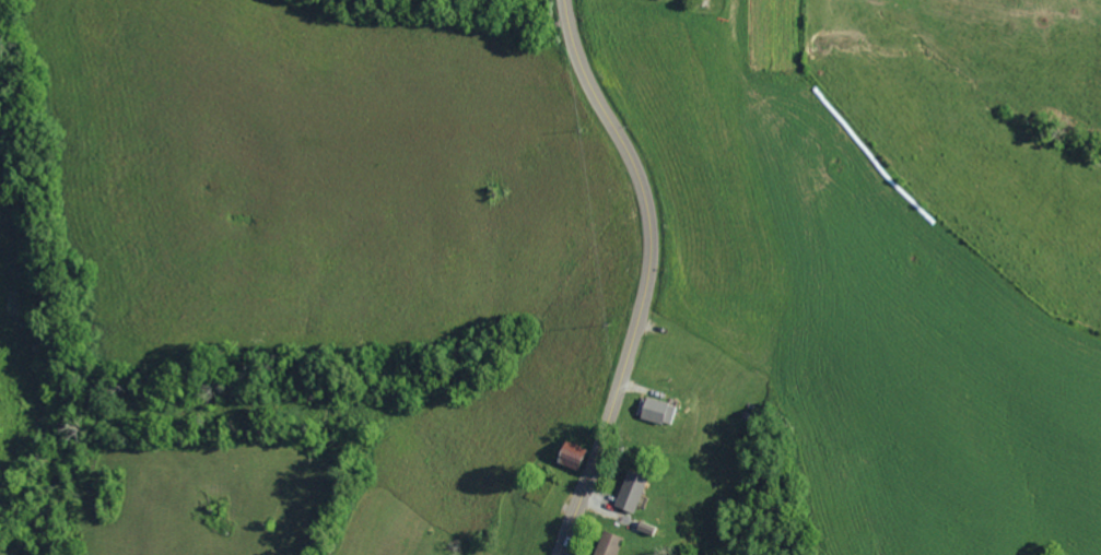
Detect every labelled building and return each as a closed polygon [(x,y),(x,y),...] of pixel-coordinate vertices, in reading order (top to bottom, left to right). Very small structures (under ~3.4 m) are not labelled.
[(671,424),(676,403),(642,396),(638,417),(671,424)] [(582,447),(560,437),(551,459),(572,468),(582,447)] [(632,512),(645,480),(625,472),(612,504),(632,512)] [(621,537),(601,529),(590,554),(614,554),(621,537)]
